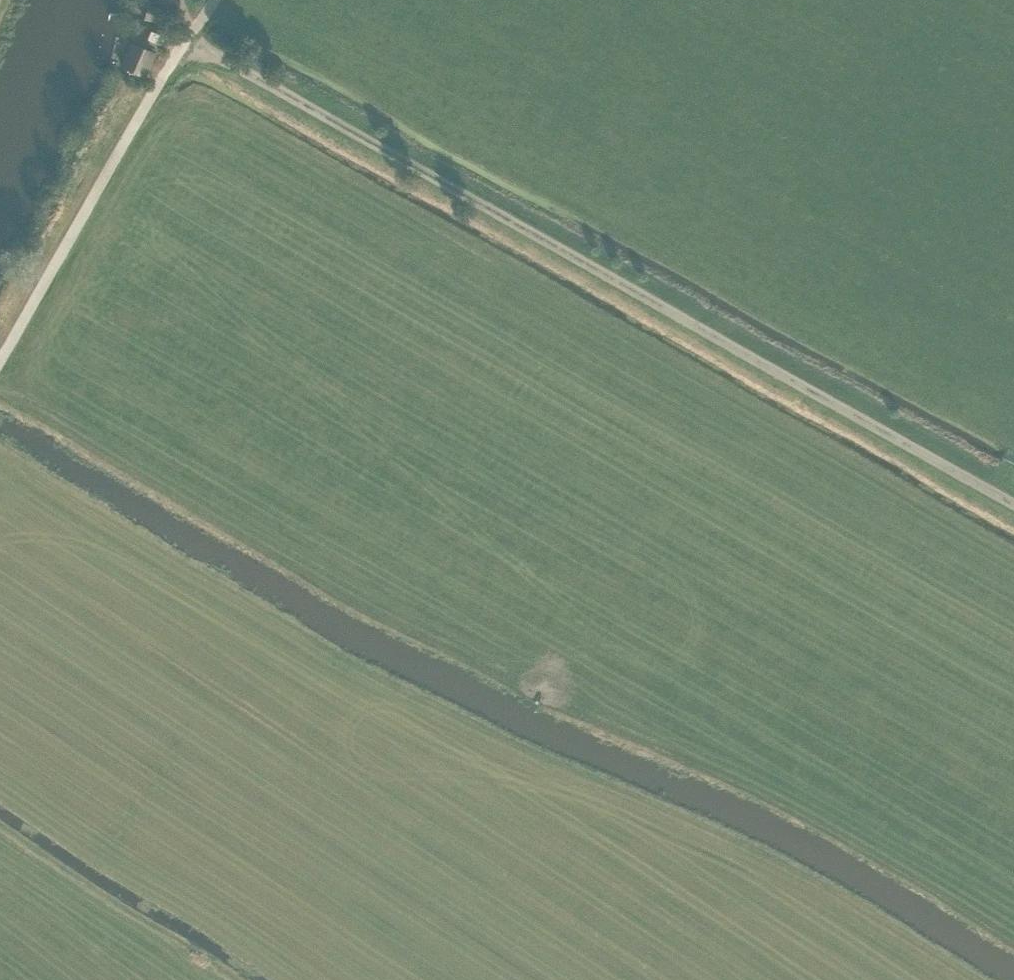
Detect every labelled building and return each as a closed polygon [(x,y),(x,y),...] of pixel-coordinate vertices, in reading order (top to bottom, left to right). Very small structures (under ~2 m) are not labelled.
[(166,8),(147,4),(143,19),(162,24),(166,8)] [(132,43),(124,63),(144,71),(152,51),(132,43)]
